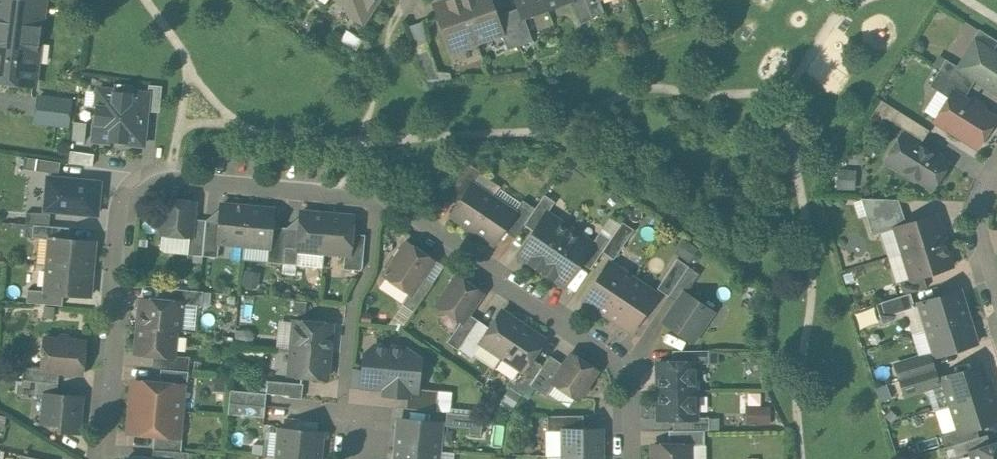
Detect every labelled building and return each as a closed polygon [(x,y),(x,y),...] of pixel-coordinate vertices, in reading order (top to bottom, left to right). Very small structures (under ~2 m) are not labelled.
[(37,84),(47,0),(0,0),(0,79),(37,84)] [(349,2),(351,13),(363,20),(376,0),(346,0),(349,2)] [(435,5),(451,50),(476,41),(462,0),(449,0),(435,5)] [(491,0),(462,0),(476,41),(501,30),(491,0)] [(522,16),(547,7),(545,0),(517,0),(522,16)] [(996,86),(996,37),(981,28),(960,65),(979,76),(996,86)] [(939,78),(954,87),(968,95),(979,76),(960,65),(944,56),(938,65),(945,69),(939,78)] [(978,147),(996,115),(996,112),(968,95),(954,87),(934,122),(978,147)] [(148,93),(131,91),(131,93),(115,91),(115,90),(98,88),(93,140),(110,142),(111,140),(126,142),(126,143),(143,145),(148,93)] [(36,92),(34,121),(70,125),(73,96),(36,92)] [(88,140),(88,120),(75,120),(75,140),(88,140)] [(886,160),(936,189),(954,157),(905,129),(886,160)] [(468,190),(476,178),(482,168),(472,161),(457,183),(468,190)] [(100,182),(48,177),(45,209),(97,214),(100,182)] [(452,213),(474,228),(498,193),(476,178),(468,190),(452,213)] [(520,207),(498,193),(474,228),(496,242),(506,228),(520,207)] [(163,234),(195,236),(196,218),(198,197),(166,194),(163,234)] [(529,194),(520,207),(506,228),(519,236),(541,203),(529,194)] [(217,239),(242,241),(246,200),(220,198),(219,220),(217,239)] [(277,203),(246,200),(242,241),(273,243),(275,225),(277,203)] [(509,252),(539,271),(571,222),(541,203),(519,236),(509,252)] [(301,247),(324,248),(328,207),(305,205),(303,227),(301,247)] [(356,209),(328,207),(324,248),(353,251),(354,234),(356,209)] [(895,224),(904,251),(951,236),(943,210),(895,224)] [(216,255),(217,239),(219,220),(196,218),(195,236),(194,253),(216,255)] [(604,231),(598,240),(584,261),(593,267),(601,254),(610,259),(612,257),(634,225),(625,219),(613,237),(604,231)] [(55,230),(52,262),(94,266),(97,234),(75,232),(76,225),(40,221),(39,229),(55,230)] [(598,240),(571,222),(539,271),(566,289),(584,261),(598,240)] [(300,263),(301,247),(303,227),(275,225),(273,243),(272,261),(300,263)] [(354,234),(353,251),(351,268),(366,269),(369,235),(354,234)] [(440,258),(407,236),(383,270),(416,292),(428,275),(440,258)] [(959,264),(951,236),(904,251),(912,278),(906,280),(909,289),(929,283),(926,274),(959,264)] [(582,300),(607,317),(637,274),(612,257),(610,259),(582,300)] [(679,299),(686,288),(690,291),(703,271),(683,257),(662,288),(679,299)] [(92,294),(94,266),(52,262),(49,289),(31,288),(30,297),(66,301),(67,291),(92,294)] [(488,291),(458,270),(437,300),(468,321),(475,310),(488,291)] [(661,290),(637,274),(607,317),(631,334),(661,290)] [(428,275),(416,292),(408,304),(416,309),(435,279),(428,275)] [(383,278),(379,286),(405,300),(409,293),(383,278)] [(922,307),(929,329),(974,315),(963,282),(918,296),(916,290),(878,302),(884,319),(922,307)] [(142,293),(139,326),(182,330),(185,297),(214,300),(215,290),(178,286),(177,297),(142,293)] [(679,299),(665,319),(697,341),(718,310),(690,291),(686,288),(679,299)] [(479,338),(500,353),(526,316),(506,302),(491,322),(479,338)] [(475,310),(468,321),(453,343),(469,354),(479,338),(491,322),(475,310)] [(982,340),(974,315),(929,329),(935,348),(896,361),(902,381),(941,369),(937,354),(982,340)] [(550,333),(526,316),(500,353),(524,370),(534,355),(550,333)] [(292,345),(335,348),(337,320),(295,317),(292,345)] [(180,355),(182,330),(139,326),(137,351),(156,353),(155,366),(164,367),(192,370),(193,356),(180,355)] [(60,370),(86,373),(90,335),(43,331),(39,368),(60,370)] [(385,388),(388,345),(366,344),(363,387),(385,388)] [(335,348),(292,345),(290,373),(332,377),(335,348)] [(388,345),(385,388),(411,390),(422,391),(425,348),(388,345)] [(603,368),(570,346),(561,359),(550,376),(583,398),(603,368)] [(534,355),(524,370),(513,386),(526,395),(532,386),(540,391),(550,376),(561,359),(553,353),(546,364),(534,355)] [(656,356),(656,388),(702,389),(702,357),(656,356)] [(952,404),(996,390),(996,386),(990,362),(944,377),(941,369),(902,381),(907,396),(946,384),(952,404)] [(60,370),(39,368),(28,367),(26,387),(46,389),(58,390),(60,370)] [(135,376),(132,407),(187,412),(191,381),(192,370),(164,367),(163,379),(135,376)] [(273,377),(271,392),(305,397),(307,382),(273,377)] [(231,411),(268,416),(271,392),(234,388),(231,411)] [(701,417),(702,389),(656,388),(656,417),(673,417),(701,417)] [(43,425),(80,429),(83,392),(58,390),(46,389),(43,425)] [(422,391),(411,390),(410,405),(439,407),(440,392),(422,391)] [(952,404),(960,430),(947,434),(949,442),(981,432),(979,424),(996,418),(996,390),(952,404)] [(747,403),(762,403),(762,392),(747,392),(747,403)] [(772,422),(772,404),(747,404),(746,422),(772,422)] [(184,450),(187,412),(132,407),(129,430),(158,433),(157,447),(184,450)] [(470,432),(483,432),(484,412),(447,411),(447,424),(471,425),(470,432)] [(396,444),(443,448),(446,416),(399,412),(396,444)] [(567,423),(580,423),(580,413),(552,413),(552,423),(567,423)] [(712,417),(701,417),(673,417),(672,439),(696,440),(712,440),(712,417)] [(282,456),(313,458),(327,458),(330,426),(285,421),(282,456)] [(567,423),(567,453),(609,453),(610,424),(580,423),(567,423)] [(974,458),(996,458),(996,437),(986,441),(984,434),(962,440),(965,447),(970,446),(974,458)] [(655,458),(695,458),(696,440),(672,439),(656,439),(655,458)] [(396,444),(395,458),(442,458),(443,448),(396,444)] [(191,450),(184,450),(157,447),(156,453),(124,450),(123,458),(190,458),(191,450)]
